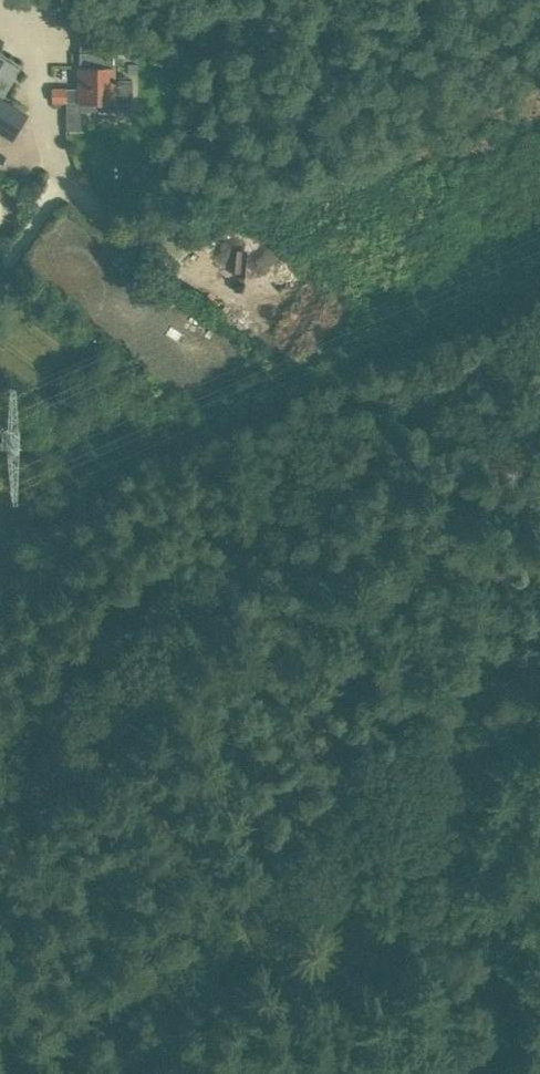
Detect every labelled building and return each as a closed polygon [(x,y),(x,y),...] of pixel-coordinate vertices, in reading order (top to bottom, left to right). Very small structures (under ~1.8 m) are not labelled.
[(79,89),(51,89),(51,103),(79,103),(79,104),(114,104),(131,104),(131,80),(114,80),(114,67),(112,67),(112,54),(124,54),(124,36),(80,37),(80,54),(80,67),(79,67),(79,89)] [(19,69),(0,57),(0,132),(9,138),(24,113),(1,99),(19,69)]
